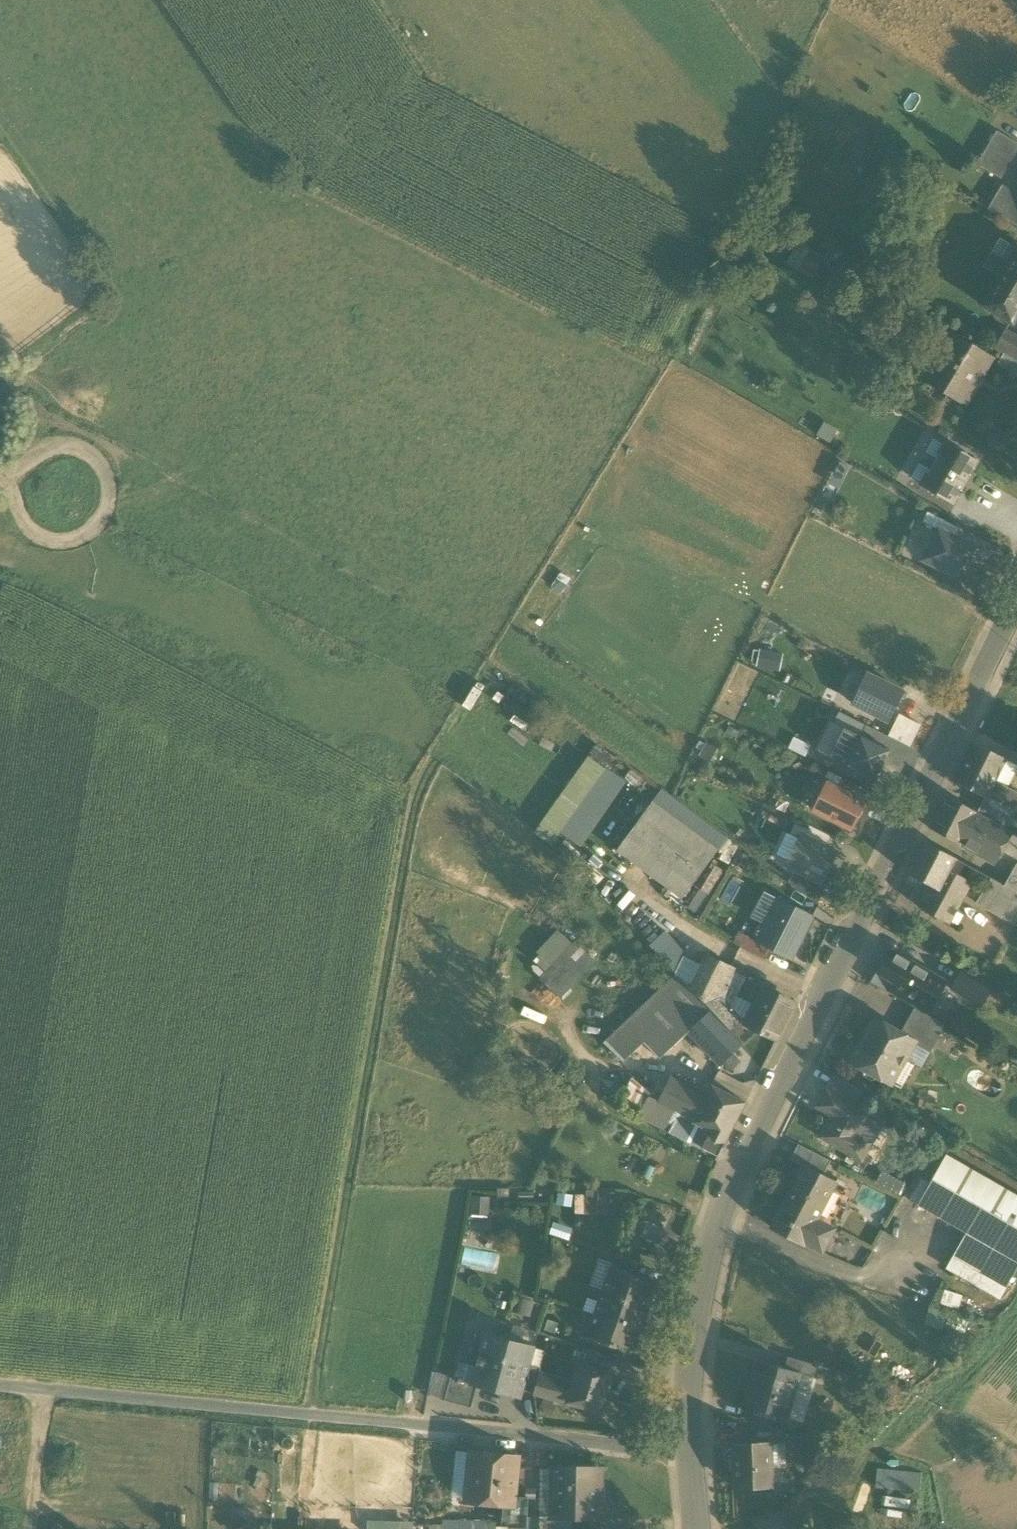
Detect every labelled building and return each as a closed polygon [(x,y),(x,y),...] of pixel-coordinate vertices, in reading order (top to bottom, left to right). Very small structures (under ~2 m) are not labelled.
[(1001,180),(1016,152),(1016,144),(996,132),(977,166),(1001,180)] [(1016,227),(1016,195),(1002,186),(987,210),(1016,227)] [(1012,326),(1016,317),(1016,250),(1016,251),(1010,247),(1001,261),(1008,265),(982,309),(1012,326)] [(926,381),(966,404),(992,360),(952,337),(926,381)] [(1005,354),(1016,361),(1016,349),(1001,339),(995,348),(1005,354)] [(1016,361),(1005,354),(998,365),(1016,376),(1016,361)] [(976,461),(946,444),(922,486),(951,503),(976,461)] [(922,522),(938,530),(954,538),(959,527),(927,511),(922,522)] [(923,560),(961,578),(976,549),(954,538),(938,530),(923,560)] [(852,703),(888,721),(902,692),(867,674),(852,703)] [(839,712),(833,723),(843,728),(860,736),(866,725),(839,712)] [(888,736),(910,747),(921,725),(899,714),(888,736)] [(829,757),(843,728),(833,723),(830,721),(816,751),(829,757)] [(860,736),(843,728),(829,757),(846,765),(845,766),(876,781),(890,751),(860,736)] [(811,746),(794,737),(788,749),(805,757),(811,746)] [(706,742),(698,755),(710,762),(718,749),(706,742)] [(954,781),(987,798),(995,782),(1006,760),(1005,760),(973,744),(954,781)] [(995,782),(1007,788),(1016,768),(1016,766),(1006,760),(995,782)] [(587,761),(547,815),(564,827),(604,773),(587,761)] [(827,783),(836,788),(842,777),(821,767),(816,778),(827,783)] [(607,768),(604,773),(564,827),(561,832),(579,846),(626,782),(607,768)] [(1007,788),(995,782),(987,798),(1015,812),(1016,809),(1016,793),(1007,788)] [(827,783),(813,811),(851,829),(865,802),(836,788),(827,783)] [(651,805),(716,853),(727,838),(676,801),(662,790),(651,805)] [(959,844),(963,836),(975,812),(947,796),(930,829),(959,844)] [(979,814),(1007,829),(1015,812),(987,798),(979,814)] [(616,852),(681,901),(714,856),(716,853),(651,805),(616,852)] [(979,814),(975,812),(963,836),(969,839),(966,844),(977,850),(976,851),(994,861),(1005,841),(1002,839),(1007,830),(1007,829),(979,814)] [(535,833),(552,844),(561,832),(564,827),(547,815),(535,833)] [(1002,839),(1005,841),(1010,832),(1007,830),(1002,839)] [(776,854),(788,860),(798,839),(786,833),(776,854)] [(836,853),(800,835),(798,839),(788,860),(786,865),(795,869),(822,882),(829,867),(836,853)] [(716,853),(714,856),(728,864),(738,845),(727,838),(716,853)] [(908,874),(932,887),(939,891),(950,871),(956,859),(924,842),(908,874)] [(1005,886),(1016,893),(1016,865),(1005,886)] [(701,890),(710,895),(723,871),(715,866),(701,890)] [(826,884),(834,869),(829,867),(822,882),(826,884)] [(822,882),(795,869),(788,883),(817,904),(826,884),(822,882)] [(939,891),(960,902),(971,882),(950,871),(939,891)] [(1016,922),(1016,893),(1005,886),(1002,884),(999,891),(991,887),(994,880),(991,878),(976,904),(1015,926),(1016,922)] [(999,891),(1002,884),(994,880),(991,887),(999,891)] [(960,902),(939,891),(932,887),(921,908),(949,923),(960,902)] [(699,889),(688,909),(699,915),(710,895),(701,890),(699,889)] [(753,917),(766,924),(778,900),(765,893),(753,917)] [(778,899),(778,900),(766,924),(757,941),(756,942),(770,949),(791,959),(812,916),(778,899)] [(534,955),(550,969),(574,942),(559,928),(534,955)] [(675,972),(683,956),(687,954),(665,931),(649,946),(675,972)] [(741,948),(765,960),(770,949),(756,942),(757,941),(747,936),(741,948)] [(539,979),(561,999),(595,962),(574,942),(550,969),(539,979)] [(880,972),(879,974),(896,983),(891,990),(894,992),(928,1011),(945,982),(892,951),(880,972)] [(689,987),(711,1010),(720,993),(730,971),(732,967),(706,954),(700,965),(689,987)] [(675,972),(689,987),(700,965),(683,956),(675,972)] [(877,970),(870,983),(892,995),(894,992),(891,990),(896,983),(879,974),(880,972),(877,970)] [(720,993),(732,1006),(736,996),(745,979),(730,971),(720,993)] [(949,989),(980,1007),(991,989),(959,971),(949,989)] [(659,1059),(688,1032),(711,1010),(689,987),(682,981),(677,976),(625,1024),(643,1042),(659,1059)] [(756,1005),(748,1022),(747,1023),(759,1029),(777,1038),(794,1002),(763,988),(756,1005)] [(732,1006),(720,993),(711,1010),(732,1032),(745,1020),(732,1006)] [(736,996),(732,1006),(745,1020),(748,1022),(756,1005),(736,996)] [(912,1044),(926,1052),(942,1024),(916,1009),(901,1036),(913,1042),(912,1044)] [(732,1032),(711,1010),(688,1032),(720,1065),(743,1043),(732,1032)] [(743,1043),(759,1029),(747,1023),(748,1022),(745,1020),(732,1032),(743,1043)] [(926,1052),(912,1044),(913,1042),(901,1036),(874,1020),(867,1033),(865,1033),(858,1046),(858,1049),(851,1061),(863,1068),(862,1069),(864,1076),(871,1080),(877,1078),(878,1076),(890,1083),(904,1058),(914,1064),(920,1068),(925,1067),(928,1066),(931,1060),(931,1056),(929,1052),(929,1053),(926,1052)] [(604,1044),(621,1060),(643,1042),(625,1024),(604,1044)] [(929,1053),(929,1052),(944,1025),(942,1024),(926,1052),(929,1053)] [(904,1058),(890,1083),(900,1089),(914,1064),(904,1058)] [(829,1088),(854,1103),(861,1091),(836,1076),(829,1088)] [(670,1077),(658,1101),(648,1096),(639,1114),(685,1138),(686,1138),(693,1122),(707,1096),(670,1077)] [(707,1096),(693,1122),(710,1131),(702,1147),(719,1156),(745,1102),(712,1085),(707,1096)] [(822,1136),(861,1159),(869,1145),(856,1137),(869,1115),(827,1091),(819,1106),(834,1115),(822,1136)] [(685,1139),(702,1147),(710,1131),(693,1122),(686,1138),(685,1138),(685,1139)] [(904,1195),(919,1204),(947,1155),(953,1145),(938,1136),(904,1195)] [(803,1165),(822,1175),(830,1160),(798,1144),(790,1159),(802,1166),(803,1165)] [(947,1155),(919,1204),(970,1233),(1016,1260),(1016,1195),(947,1155)] [(797,1181),(785,1204),(784,1205),(815,1221),(816,1220),(836,1181),(822,1175),(803,1165),(802,1166),(796,1180),(797,1181)] [(882,1171),(875,1183),(900,1195),(906,1183),(882,1171)] [(796,1180),(783,1204),(785,1204),(797,1181),(796,1180)] [(585,1214),(597,1215),(598,1191),(586,1191),(585,1214)] [(610,1191),(598,1191),(597,1215),(609,1215),(610,1191)] [(827,1226),(816,1220),(815,1221),(784,1205),(785,1204),(783,1204),(771,1227),(803,1243),(804,1243),(815,1249),(827,1226)] [(656,1243),(657,1244),(658,1242),(659,1242),(660,1242),(661,1241),(659,1240),(663,1230),(664,1230),(665,1229),(663,1228),(664,1228),(663,1228),(663,1226),(662,1226),(662,1227),(645,1221),(645,1220),(644,1220),(644,1221),(639,1224),(638,1222),(637,1223),(638,1225),(636,1229),(635,1230),(635,1231),(636,1231),(637,1231),(639,1236),(638,1237),(639,1237),(640,1236),(656,1242),(656,1243)] [(815,1249),(821,1252),(833,1229),(827,1226),(815,1249)] [(1016,1268),(1016,1260),(970,1233),(950,1269),(1000,1298),(1016,1268)] [(465,1247),(462,1263),(495,1269),(498,1253),(465,1247)] [(655,1282),(659,1272),(633,1263),(629,1273),(655,1282)] [(611,1267),(603,1289),(648,1305),(656,1282),(655,1282),(629,1273),(611,1267)] [(648,1306),(648,1305),(603,1289),(595,1314),(640,1330),(644,1318),(645,1319),(649,1307),(648,1306)] [(632,1352),(640,1330),(595,1314),(587,1337),(624,1350),(632,1352)] [(478,1385),(505,1393),(507,1386),(522,1390),(529,1364),(533,1348),(485,1334),(477,1366),(472,1382),(472,1384),(478,1385)] [(621,1361),(643,1369),(647,1358),(632,1352),(624,1350),(621,1361)] [(799,1375),(812,1379),(816,1365),(795,1359),(789,1357),(785,1370),(799,1374),(799,1375)] [(455,1378),(472,1382),(477,1366),(459,1361),(455,1378)] [(773,1414),(784,1418),(792,1391),(794,1391),(799,1375),(799,1374),(785,1370),(757,1361),(752,1379),(754,1380),(746,1407),(773,1414)] [(522,1390),(534,1393),(539,1377),(541,1368),(529,1364),(522,1390)] [(578,1364),(572,1386),(567,1402),(602,1412),(612,1373),(578,1364)] [(431,1397),(444,1401),(451,1377),(438,1373),(431,1397)] [(455,1378),(451,1377),(444,1401),(471,1408),(478,1385),(472,1384),(472,1382),(455,1378)] [(534,1393),(567,1402),(572,1386),(539,1377),(534,1393)] [(520,1397),(522,1390),(507,1386),(505,1393),(520,1397)] [(743,1419),(750,1421),(770,1427),(773,1414),(746,1407),(743,1419)] [(783,1431),(770,1427),(750,1421),(750,1443),(769,1442),(769,1443),(784,1443),(783,1431)] [(734,1444),(736,1488),(771,1487),(769,1443),(769,1442),(750,1443),(734,1444)] [(512,1504),(513,1504),(514,1497),(518,1457),(471,1453),(466,1499),(512,1504)] [(540,1499),(552,1499),(552,1498),(554,1498),(555,1468),(541,1468),(540,1499)] [(599,1469),(555,1468),(554,1498),(552,1498),(552,1499),(551,1516),(551,1518),(571,1518),(600,1519),(600,1499),(599,1499),(599,1469)] [(876,1469),(875,1487),(921,1489),(921,1470),(876,1469)] [(516,1528),(527,1528),(528,1516),(528,1498),(514,1497),(513,1504),(512,1504),(511,1516),(510,1527),(509,1528),(516,1528)] [(540,1516),(551,1516),(552,1499),(540,1499),(540,1516)] [(457,1527),(495,1528),(510,1527),(511,1516),(500,1515),(443,1515),(443,1527),(457,1527)] [(571,1518),(551,1518),(551,1516),(540,1516),(539,1528),(571,1528),(571,1518)] [(367,1528),(414,1528),(414,1520),(367,1519),(367,1528)]
